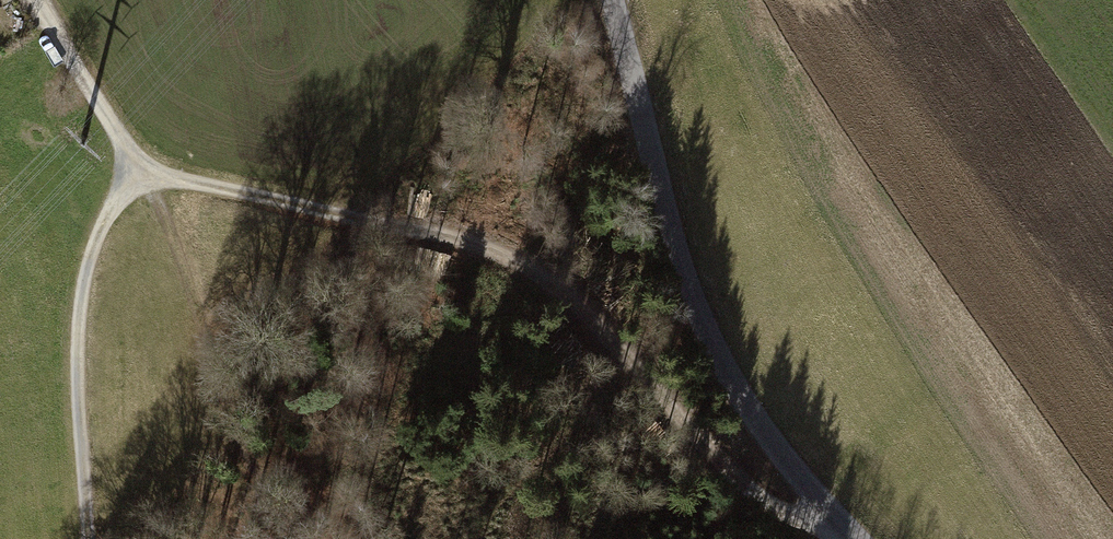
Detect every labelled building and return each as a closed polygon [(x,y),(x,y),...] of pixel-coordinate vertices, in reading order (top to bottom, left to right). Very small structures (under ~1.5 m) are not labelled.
[(11,40),(0,23),(0,47),(11,40)]
